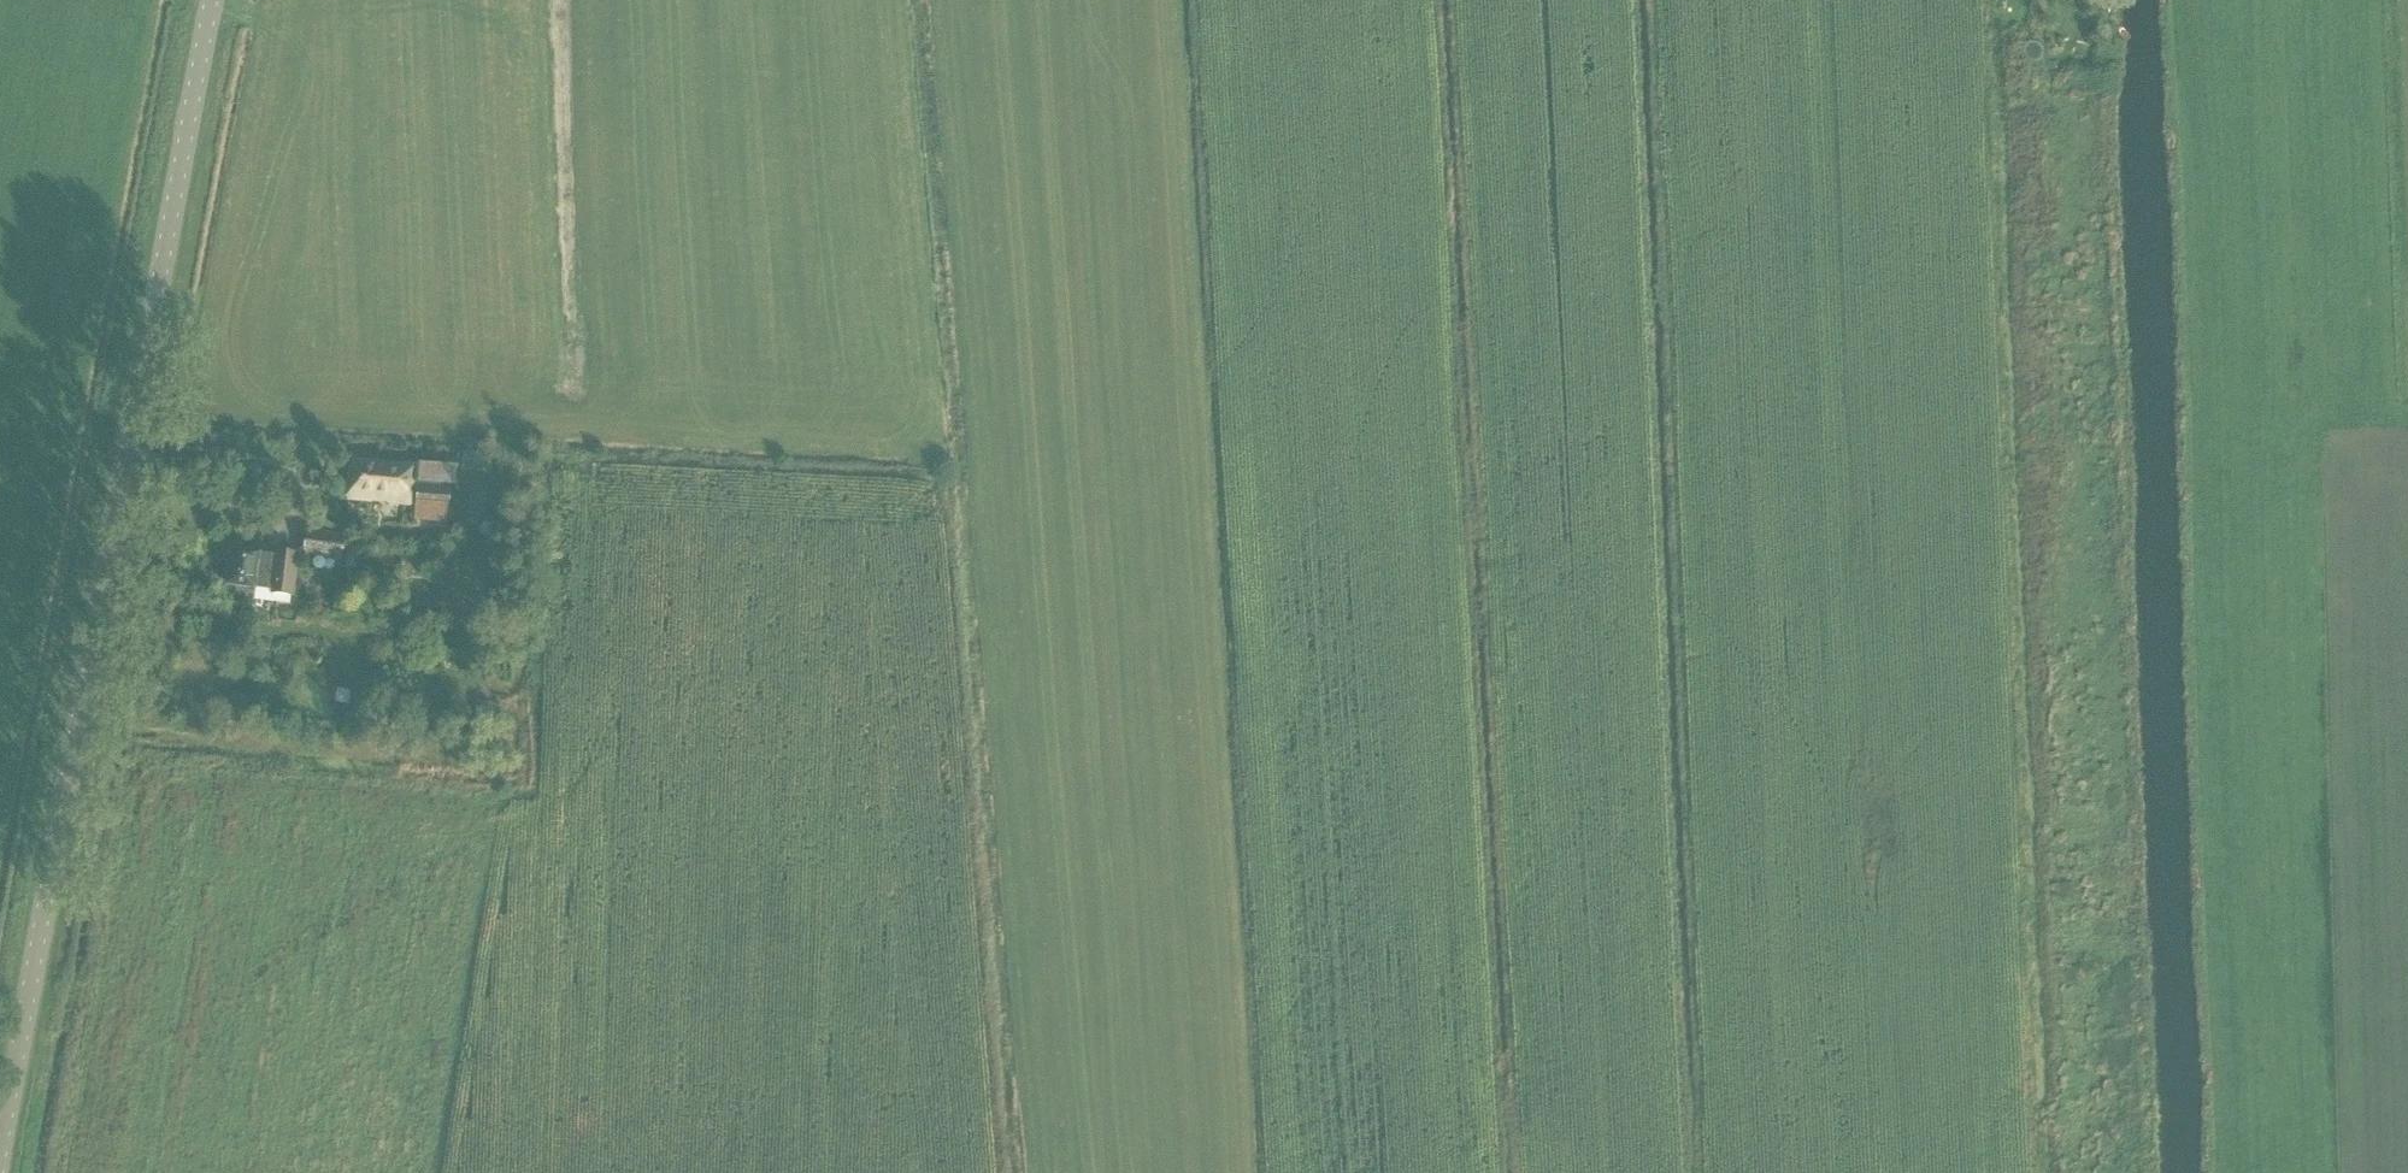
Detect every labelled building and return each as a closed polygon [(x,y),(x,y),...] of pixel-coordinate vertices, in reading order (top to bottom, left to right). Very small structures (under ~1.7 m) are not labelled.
[(413,469),(353,465),(350,500),(401,503),(402,501),(411,502),(412,484),(413,469)] [(448,504),(449,487),(412,484),(411,502),(448,504)] [(344,535),(305,530),(302,556),(341,561),(344,535)] [(276,555),(230,549),(225,585),(272,591),(271,596),(291,598),(296,554),(276,551),(276,555)]
